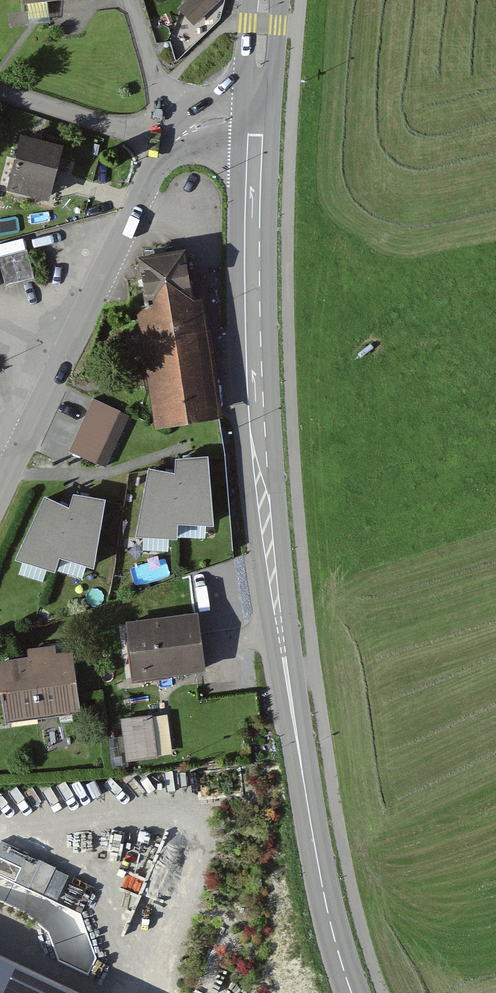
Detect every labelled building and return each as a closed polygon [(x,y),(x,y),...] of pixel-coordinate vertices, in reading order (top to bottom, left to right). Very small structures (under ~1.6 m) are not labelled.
[(177,6),(194,23),(218,0),(184,0),(177,6)] [(64,141),(20,131),(7,186),(51,197),(64,141)] [(186,243),(136,251),(144,300),(135,302),(155,426),(224,415),(205,291),(194,293),(186,243)] [(0,256),(0,263),(6,288),(37,280),(29,249),(0,256)] [(128,414),(94,399),(70,452),(104,468),(128,414)] [(175,468),(149,464),(136,533),(176,536),(178,520),(214,522),(209,452),(175,455),(175,468)] [(69,504),(45,492),(14,556),(55,569),(60,555),(95,566),(106,496),(73,489),(69,504)] [(199,610),(127,619),(134,677),(206,668),(199,610)] [(0,658),(0,687),(5,720),(82,710),(73,647),(57,649),(56,642),(27,646),(28,654),(0,658)] [(152,713),(120,717),(126,760),(158,755),(152,713)]
